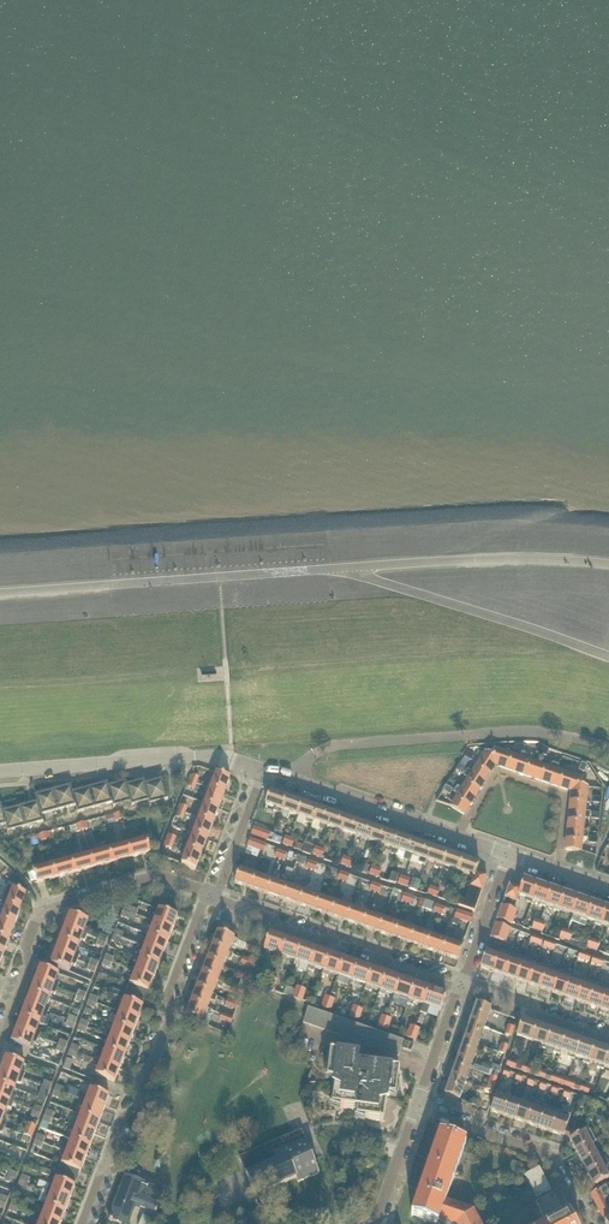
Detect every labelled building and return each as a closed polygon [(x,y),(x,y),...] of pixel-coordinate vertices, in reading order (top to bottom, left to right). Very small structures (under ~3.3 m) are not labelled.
[(547,756),(550,749),(539,745),(537,753),(547,756)] [(516,772),(521,758),(522,753),(525,746),(516,746),(513,756),(495,750),(493,755),(495,765),(516,772)] [(472,761),(474,757),(468,753),(465,757),(472,761)] [(495,765),(493,755),(486,753),(473,773),(473,774),(485,782),(495,765)] [(534,778),(539,765),(526,760),(528,755),(522,753),(521,758),(516,772),(534,778)] [(557,771),(559,765),(552,763),(551,769),(539,765),(534,778),(552,785),(557,771)] [(463,775),(466,770),(460,766),(457,771),(463,775)] [(474,798),(485,782),(473,774),(473,773),(468,770),(464,776),(469,779),(462,790),(474,798)] [(582,780),(557,771),(552,785),(572,792),(580,785),(582,780)] [(224,794),(230,778),(217,773),(213,783),(210,782),(208,787),(208,788),(224,794)] [(150,804),(168,799),(163,779),(146,784),(145,784),(150,800),(149,800),(150,804)] [(145,784),(146,784),(145,780),(127,785),(131,802),(132,805),(149,800),(150,800),(145,784)] [(127,785),(126,781),(109,786),(113,803),(114,806),(131,802),(127,785)] [(109,786),(108,783),(90,787),(96,808),(113,803),(109,786)] [(73,792),(71,785),(54,790),(59,810),(76,805),(73,792)] [(585,813),(585,812),(587,788),(580,785),(572,792),(570,811),(585,813)] [(450,795),(453,791),(446,786),(444,791),(450,795)] [(78,812),(96,808),(90,787),(73,792),(76,805),(78,812)] [(208,788),(208,787),(207,787),(203,796),(208,798),(205,804),(219,809),(224,794),(208,788)] [(462,790),(458,787),(454,793),(459,796),(452,807),(464,814),(474,798),(462,790)] [(38,802),(42,815),(59,810),(54,790),(36,795),(38,802)] [(281,814),(282,811),(286,797),(270,792),(268,797),(267,800),(266,805),(275,808),(274,811),(281,814)] [(296,821),(298,816),(302,803),(286,797),(282,811),(291,814),(289,818),(296,821)] [(44,822),(42,815),(38,802),(21,806),(26,826),(44,822)] [(313,825),(314,822),(318,809),(302,803),(298,816),(307,819),(306,822),(313,825)] [(213,824),(219,809),(205,804),(201,814),(198,813),(196,818),(213,824)] [(9,831),(26,826),(21,806),(4,811),(3,811),(7,824),(9,831)] [(326,831),(328,827),(332,813),(318,809),(314,822),(321,824),(320,829),(326,831)] [(585,813),(570,811),(568,830),(583,832),(583,831),(584,819),(590,820),(591,813),(585,812),(585,813)] [(341,835),(342,831),(347,818),(332,813),(328,827),(335,829),(334,833),(341,835)] [(207,839),(213,824),(196,818),(194,823),(198,824),(194,834),(207,839)] [(356,836),(361,823),(347,818),(342,831),(356,836)] [(369,847),(370,841),(375,828),(361,823),(356,836),(364,839),(362,844),(369,847)] [(268,840),(270,833),(254,828),(252,835),(268,840)] [(383,852),(385,846),(389,833),(375,828),(370,841),(376,843),(374,849),(383,852)] [(278,830),(275,837),(284,840),(286,834),(278,830)] [(583,832),(568,830),(566,850),(581,851),(582,838),(588,839),(589,832),(583,831),(583,832)] [(399,851),(403,838),(389,833),(385,846),(393,849),(391,853),(396,854),(398,851),(399,851)] [(201,854),(207,839),(194,834),(190,843),(187,842),(185,848),(201,854)] [(280,845),(282,840),(274,836),(272,842),(280,845)] [(147,840),(146,838),(141,839),(141,842),(128,846),(131,858),(151,853),(147,840)] [(413,856),(418,843),(403,838),(399,851),(405,854),(404,858),(411,860),(413,856)] [(264,852),(266,845),(250,839),(248,846),(264,852)] [(302,852),(304,846),(296,843),(294,849),(302,852)] [(425,866),(427,861),(432,848),(418,843),(413,856),(420,859),(418,864),(425,866)] [(311,855),(314,846),(306,844),(303,852),(311,855)] [(128,846),(116,849),(115,845),(108,847),(111,857),(113,863),(131,858),(128,846)] [(113,863),(111,857),(108,847),(102,848),(103,852),(91,856),(94,868),(113,863)] [(201,854),(185,848),(181,847),(178,853),(186,856),(182,865),(190,868),(196,870),(201,854)] [(442,869),(443,867),(448,853),(432,848),(427,861),(436,864),(435,867),(442,869)] [(458,875),(459,872),(463,859),(448,853),(443,867),(452,870),(451,872),(455,874),(458,875)] [(91,856),(78,859),(77,855),(71,857),(74,868),(75,873),(94,868),(91,856)] [(75,873),(74,868),(71,857),(64,859),(65,863),(53,866),(56,878),(75,873)] [(304,866),(306,859),(299,857),(297,863),(304,866)] [(474,878),(477,873),(480,864),(463,859),(459,872),(474,878)] [(367,874),(370,867),(367,865),(368,863),(364,862),(360,872),(367,874)] [(53,866),(40,869),(39,866),(33,868),(37,883),(56,878),(53,866)] [(294,871),(287,869),(284,878),(291,880),(294,871)] [(251,889),(256,876),(240,870),(238,876),(237,875),(236,878),(237,878),(235,883),(251,889)] [(12,871),(9,875),(15,881),(18,877),(12,871)] [(487,877),(477,873),(474,878),(466,901),(461,899),(459,906),(475,912),(487,877)] [(396,885),(396,883),(399,876),(392,874),(391,875),(389,882),(396,885)] [(267,894),(272,882),(256,876),(251,889),(267,894)] [(418,892),(421,882),(413,879),(409,889),(418,892)] [(538,885),(524,880),(521,888),(510,885),(505,898),(517,902),(520,896),(530,899),(529,902),(532,903),(533,901),(538,885)] [(283,900),(288,887),(272,882),(267,894),(283,900)] [(546,908),(546,905),(552,889),(538,885),(533,901),(543,904),(543,907),(546,908)] [(304,892),(303,892),(288,887),(283,900),(299,906),(304,892)] [(320,898),(322,891),(314,889),(312,895),(304,892),(299,906),(315,911),(320,898)] [(560,910),(566,894),(552,889),(546,905),(560,910)] [(27,895),(26,895),(13,890),(9,900),(6,899),(4,904),(21,911),(27,895)] [(335,904),(338,896),(330,894),(328,901),(320,898),(315,911),(331,916),(335,904)] [(573,917),(574,915),(579,899),(566,894),(560,910),(571,914),(570,916),(573,917)] [(587,922),(588,919),(593,903),(579,899),(574,915),(585,918),(584,921),(587,922)] [(431,911),(434,904),(426,901),(425,902),(423,909),(431,911)] [(600,927),(601,924),(607,908),(593,903),(588,919),(598,923),(597,926),(600,927)] [(15,926),(21,911),(4,904),(2,910),(5,911),(2,920),(15,926)] [(347,922),(351,909),(335,904),(331,916),(347,922)] [(363,927),(367,914),(369,908),(361,905),(359,912),(351,909),(347,922),(363,927)] [(517,911),(503,906),(502,906),(500,913),(515,918),(517,911)] [(441,907),(438,914),(451,918),(454,910),(446,907),(445,908),(441,907)] [(173,930),(178,917),(159,910),(156,917),(153,916),(151,921),(173,930)] [(124,911),(121,917),(129,920),(131,913),(124,911)] [(457,911),(453,924),(459,926),(461,920),(466,921),(471,923),(473,916),(457,911)] [(512,925),(515,918),(500,913),(498,920),(512,925)] [(86,929),(89,921),(70,914),(65,927),(87,936),(89,930),(86,929)] [(379,933),(383,920),(384,916),(378,914),(376,918),(367,914),(363,927),(379,933)] [(399,925),(401,918),(393,916),(390,922),(383,920),(379,933),(395,938),(399,925)] [(15,926),(2,920),(0,925),(0,938),(9,941),(15,926)] [(168,942),(173,930),(151,921),(148,927),(152,928),(149,935),(168,942)] [(414,931),(416,925),(407,922),(406,928),(399,925),(395,938),(410,944),(415,931),(414,931)] [(540,922),(537,931),(543,932),(546,924),(540,922)] [(509,936),(511,929),(496,924),(494,931),(509,936)] [(85,942),(87,936),(65,927),(60,940),(79,947),(82,940),(85,942)] [(426,949),(431,936),(432,933),(425,930),(424,934),(415,931),(410,944),(426,949)] [(114,936),(122,939),(122,938),(124,933),(116,931),(114,936)] [(445,941),(448,934),(440,931),(437,938),(431,936),(426,949),(442,955),(447,942),(445,941)] [(506,943),(509,936),(494,931),(491,938),(506,943)] [(213,947),(229,953),(233,944),(237,946),(239,940),(218,932),(213,947)] [(568,932),(565,940),(569,942),(568,944),(578,947),(580,942),(571,939),(573,934),(568,932)] [(277,959),(285,939),(270,933),(268,941),(267,941),(266,943),(267,944),(264,950),(274,953),(272,958),(277,959)] [(98,940),(106,943),(108,937),(100,934),(98,940)] [(164,954),(168,942),(149,935),(147,942),(144,940),(141,946),(164,954)] [(117,951),(122,939),(114,936),(109,948),(117,951)] [(453,944),(455,939),(449,937),(448,942),(447,942),(442,955),(458,960),(460,955),(461,955),(462,953),(461,952),(463,947),(453,944)] [(541,946),(543,940),(533,937),(531,943),(541,946)] [(9,941),(0,938),(0,954),(4,956),(9,941)] [(293,960),(299,944),(285,939),(277,959),(285,962),(287,958),(293,960)] [(593,950),(596,941),(590,939),(587,948),(593,950)] [(77,954),(79,947),(60,940),(55,952),(78,961),(80,955),(77,954)] [(104,949),(106,943),(98,940),(96,945),(104,949)] [(554,951),(557,945),(546,941),(544,947),(554,951)] [(526,954),(530,944),(526,942),(522,952),(526,954)] [(258,953),(260,948),(249,944),(247,949),(258,953)] [(307,973),(309,970),(316,949),(304,945),(299,944),(293,960),(292,964),(300,967),(299,970),(307,973)] [(159,967),(164,954),(141,946),(139,952),(142,953),(140,960),(159,967)] [(234,955),(229,953),(213,947),(207,961),(224,967),(227,959),(232,960),(234,955)] [(501,951),(489,947),(488,947),(481,968),(493,972),(501,951)] [(324,971),(330,954),(316,949),(309,970),(314,972),(315,968),(324,971)] [(505,977),(513,955),(501,951),(493,972),(505,977)] [(76,966),(78,961),(55,952),(51,965),(69,972),(72,965),(76,966)] [(589,963),(591,957),(580,953),(578,959),(589,963)] [(338,976),(344,959),(330,954),(324,971),(323,975),(328,977),(330,973),(338,976)] [(104,960),(112,963),(114,958),(107,955),(104,960)] [(517,981),(525,959),(513,955),(505,977),(517,981)] [(603,967),(605,961),(594,958),(592,964),(603,967)] [(253,967),(255,963),(243,959),(242,963),(253,967)] [(353,981),(358,964),(344,959),(338,976),(353,981)] [(529,985),(537,964),(525,959),(517,981),(529,985)] [(110,969),(112,963),(104,960),(102,966),(110,969)] [(154,979),(159,967),(140,960),(137,966),(134,965),(132,971),(154,979)] [(219,981),(224,967),(207,961),(202,975),(219,981)] [(95,973),(97,967),(89,964),(87,970),(95,973)] [(367,985),(373,969),(358,964),(353,981),(367,985)] [(541,989),(549,968),(537,964),(529,985),(541,989)] [(239,973),(251,977),(253,970),(241,966),(239,973)] [(59,975),(48,970),(40,967),(35,980),(58,989),(60,983),(56,982),(59,975)] [(553,993),(561,972),(549,968),(541,989),(553,993)] [(381,990),(387,974),(373,969),(367,985),(365,990),(371,991),(372,987),(381,990)] [(149,992),(154,979),(132,971),(130,977),(133,978),(130,985),(148,992),(149,992)] [(565,997),(573,976),(561,972),(553,993),(565,997)] [(248,982),(249,977),(238,973),(236,978),(248,982)] [(395,995),(401,979),(387,974),(381,990),(380,994),(385,996),(386,992),(395,995)] [(213,995),(219,981),(202,975),(197,989),(213,995)] [(577,1001),(585,980),(573,976),(565,997),(577,1001)] [(278,980),(271,978),(269,977),(265,989),(274,992),(278,980)] [(409,1000),(415,984),(401,979),(395,995),(394,999),(399,1001),(401,997),(409,1000)] [(55,995),(58,989),(35,980),(30,993),(50,1000),(52,993),(55,995)] [(589,1006),(597,984),(585,980),(577,1001),(589,1006)] [(429,988),(418,984),(415,984),(409,1000),(408,1005),(413,1007),(415,1002),(424,1005),(429,988)] [(601,1010),(608,989),(597,984),(589,1006),(601,1010)] [(143,1003),(148,992),(130,985),(125,1000),(139,1005),(140,1002),(143,1003)] [(292,999),(295,991),(292,991),(293,989),(287,986),(284,996),(292,999)] [(242,995),(244,991),(232,987),(231,991),(242,995)] [(298,1000),(302,989),(297,987),(294,999),(298,1000)] [(447,994),(432,989),(429,988),(424,1005),(441,1011),(447,994)] [(217,997),(213,995),(197,989),(191,1003),(208,1009),(211,1001),(215,1003),(217,997)] [(302,989),(298,1000),(303,1001),(307,990),(302,989)] [(47,1007),(50,1000),(30,993),(26,1005),(48,1014),(50,1008),(47,1007)] [(89,1001),(97,1004),(99,998),(91,995),(89,1001)] [(83,1005),(85,999),(77,996),(75,1002),(83,1005)] [(327,1010),(331,998),(326,997),(322,1008),(327,1010)] [(144,1007),(139,1005),(125,1000),(122,1007),(118,1006),(116,1011),(139,1020),(144,1007)] [(95,1009),(97,1004),(89,1001),(87,1006),(95,1009)] [(237,1010),(239,1005),(227,1001),(225,1005),(237,1010)] [(212,1011),(208,1009),(191,1003),(186,1017),(193,1020),(193,1021),(195,1022),(195,1021),(202,1024),(206,1015),(210,1017),(212,1011)] [(46,1019),(48,1014),(26,1005),(21,1017),(40,1025),(43,1018),(46,1019)] [(485,1028),(491,1010),(477,1005),(471,1023),(485,1028)] [(355,1019),(359,1008),(354,1006),(350,1018),(355,1019)] [(311,1025),(315,1011),(309,1009),(304,1023),(311,1025)] [(134,1032),(139,1020),(116,1011),(114,1017),(118,1018),(115,1025),(134,1032)] [(317,1027),(322,1014),(315,1011),(311,1025),(317,1027)] [(324,1030),(329,1016),(322,1014),(317,1027),(324,1030)] [(232,1024),(233,1019),(222,1015),(220,1019),(232,1024)] [(68,1021),(76,1024),(77,1019),(70,1016),(68,1021)] [(331,1032),(336,1018),(329,1016),(324,1030),(331,1032)] [(384,1029),(387,1018),(382,1016),(378,1027),(384,1029)] [(38,1032),(40,1025),(21,1017),(16,1030),(39,1039),(41,1033),(38,1032)] [(338,1034),(343,1021),(336,1018),(331,1032),(338,1034)] [(73,1030),(76,1024),(68,1021),(66,1027),(73,1030)] [(80,1026),(88,1029),(89,1024),(82,1021),(80,1026)] [(345,1037),(349,1023),(343,1021),(338,1034),(345,1037)] [(532,1042),(538,1026),(523,1021),(517,1037),(532,1042)] [(351,1039),(356,1025),(349,1023),(345,1037),(351,1039)] [(479,1046),(485,1028),(471,1023),(465,1041),(479,1046)] [(129,1045),(134,1032),(115,1025),(113,1032),(109,1030),(107,1036),(129,1045)] [(358,1042),(363,1028),(356,1025),(351,1039),(358,1042)] [(85,1034),(88,1029),(80,1026),(78,1031),(85,1034)] [(412,1039),(416,1028),(411,1026),(407,1037),(412,1039)] [(552,1031),(546,1029),(538,1026),(532,1042),(543,1046),(543,1048),(545,1049),(546,1047),(552,1031)] [(365,1044),(370,1030),(363,1028),(358,1042),(365,1044)] [(416,1028),(412,1039),(416,1040),(420,1029),(416,1028)] [(58,1046),(39,1039),(16,1030),(11,1042),(30,1050),(31,1050),(33,1043),(37,1044),(56,1052),(58,1046)] [(372,1046),(377,1033),(370,1030),(365,1044),(372,1046)] [(567,1036),(561,1034),(552,1031),(546,1047),(558,1051),(557,1053),(560,1054),(561,1052),(567,1036)] [(379,1049),(383,1035),(377,1033),(372,1046),(379,1049)] [(386,1051),(390,1037),(383,1035),(379,1049),(386,1051)] [(125,1057),(129,1045),(107,1036),(105,1042),(108,1043),(106,1050),(118,1054),(125,1057)] [(581,1041),(575,1039),(567,1036),(561,1052),(569,1055),(568,1058),(574,1060),(576,1057),(581,1041)] [(392,1053),(397,1040),(390,1037),(386,1051),(392,1053)] [(506,1055),(506,1054),(510,1042),(503,1039),(498,1053),(506,1055)] [(399,1056),(404,1042),(397,1040),(392,1053),(399,1056)] [(58,1046),(66,1049),(68,1043),(60,1041),(58,1046)] [(472,1064),(479,1046),(465,1041),(458,1059),(472,1064)] [(596,1046),(590,1044),(581,1041),(576,1057),(584,1060),(583,1063),(589,1065),(590,1062),(596,1046)] [(412,1053),(414,1045),(406,1042),(403,1050),(412,1053)] [(70,1050),(78,1053),(80,1048),(72,1045),(70,1050)] [(64,1054),(66,1049),(58,1046),(56,1052),(64,1054)] [(605,1049),(596,1046),(590,1062),(599,1065),(598,1068),(604,1070),(605,1067),(608,1056),(608,1050),(605,1049)] [(76,1059),(78,1053),(70,1050),(68,1056),(76,1059)] [(125,1057),(118,1054),(106,1050),(103,1057),(100,1055),(98,1061),(120,1069),(125,1057)] [(372,1070),(364,1069),(366,1060),(358,1057),(358,1056),(331,1052),(329,1070),(330,1071),(330,1070),(335,1071),(334,1080),(336,1080),(334,1097),(333,1100),(331,1106),(340,1110),(341,1107),(358,1110),(358,1112),(366,1113),(366,1118),(365,1119),(384,1122),(387,1096),(389,1096),(391,1088),(396,1088),(396,1089),(397,1089),(400,1070),(373,1067),(372,1070)] [(23,1071),(25,1065),(6,1057),(1,1071),(23,1079),(26,1072),(23,1071)] [(466,1082),(472,1064),(458,1059),(452,1077),(466,1082)] [(516,1069),(517,1063),(509,1060),(507,1066),(516,1069)] [(115,1082),(120,1069),(98,1061),(96,1066),(99,1068),(96,1075),(115,1082)] [(493,1071),(499,1074),(501,1067),(495,1065),(493,1071)] [(531,1074),(533,1069),(524,1066),(522,1071),(531,1074)] [(23,1079),(1,1071),(0,1073),(0,1084),(15,1090),(18,1085),(21,1086),(23,1079)] [(500,1074),(499,1074),(493,1071),(486,1089),(493,1091),(500,1074)] [(545,1079),(547,1074),(538,1071),(536,1076),(545,1079)] [(560,1084),(562,1079),(553,1076),(551,1081),(560,1084)] [(460,1101),(466,1082),(452,1077),(446,1096),(460,1101)] [(43,1087),(51,1090),(53,1084),(45,1081),(43,1087)] [(575,1089),(576,1084),(567,1081),(565,1086),(575,1089)] [(15,1090),(0,1084),(0,1098),(14,1104),(17,1097),(13,1096),(15,1090)] [(55,1091),(63,1094),(65,1089),(57,1086),(55,1091)] [(589,1094),(591,1089),(582,1086),(580,1091),(589,1094)] [(49,1095),(51,1090),(43,1087),(41,1092),(49,1095)] [(104,1110),(109,1097),(91,1090),(88,1096),(85,1095),(82,1102),(104,1110)] [(504,1116),(509,1101),(511,1095),(498,1090),(491,1112),(504,1116)] [(61,1100),(63,1094),(55,1091),(53,1097),(61,1100)] [(489,1101),(491,1096),(485,1094),(480,1106),(487,1108),(489,1101)] [(14,1104),(0,1098),(0,1112),(6,1115),(8,1109),(11,1111),(14,1104)] [(528,1124),(535,1103),(523,1099),(521,1105),(516,1120),(528,1124)] [(516,1120),(521,1105),(509,1101),(504,1116),(516,1120)] [(100,1122),(104,1110),(82,1102),(80,1108),(83,1110),(81,1115),(100,1122)] [(540,1128),(547,1108),(535,1103),(528,1124),(540,1128)] [(33,1111),(42,1114),(44,1109),(35,1106),(33,1111)] [(552,1133),(559,1112),(547,1108),(540,1128),(552,1133)] [(582,1120),(585,1110),(579,1109),(576,1118),(582,1120)] [(46,1115),(54,1119),(56,1113),(48,1110),(46,1115)] [(39,1120),(42,1114),(33,1111),(31,1117),(39,1120)] [(564,1137),(567,1129),(571,1116),(559,1112),(552,1133),(563,1136),(564,1137)] [(51,1124),(54,1119),(46,1115),(43,1121),(51,1124)] [(95,1135),(100,1122),(81,1115),(79,1121),(75,1119),(73,1126),(95,1135)] [(48,1132),(50,1125),(43,1122),(41,1129),(48,1132)] [(90,1147),(95,1135),(73,1126),(70,1133),(74,1134),(72,1140),(90,1147)] [(582,1135),(570,1131),(567,1129),(564,1137),(563,1136),(563,1138),(570,1141),(577,1152),(591,1145),(596,1142),(590,1131),(582,1135)] [(24,1136),(32,1139),(34,1134),(26,1130),(24,1136)] [(307,1144),(302,1132),(302,1131),(240,1157),(242,1163),(256,1195),(297,1178),(298,1182),(319,1174),(307,1144)] [(451,1138),(440,1134),(412,1216),(434,1223),(438,1223),(439,1222),(444,1223),(480,1223),(474,1212),(446,1203),(466,1143),(451,1138)] [(36,1141),(44,1143),(46,1138),(38,1135),(36,1141)] [(30,1145),(32,1139),(24,1136),(22,1141),(30,1145)] [(86,1159),(90,1147),(72,1140),(69,1145),(66,1144),(63,1151),(86,1159)] [(42,1149),(44,1143),(36,1141),(34,1146),(42,1149)] [(14,1158),(25,1162),(31,1146),(20,1142),(14,1158)] [(583,1164),(597,1156),(591,1145),(577,1152),(583,1164)] [(38,1157),(41,1151),(34,1149),(31,1154),(38,1157)] [(81,1172),(86,1159),(63,1151),(61,1158),(64,1159),(62,1165),(79,1172),(81,1172)] [(600,1161),(597,1156),(583,1164),(589,1175),(603,1167),(608,1165),(605,1158),(600,1161)] [(75,1183),(79,1172),(62,1165),(56,1180),(75,1187),(71,1185),(72,1182),(75,1183)] [(608,1179),(603,1167),(589,1175),(594,1186),(608,1179)] [(129,1169),(127,1168),(124,1175),(126,1176),(109,1220),(111,1220),(111,1221),(113,1222),(113,1221),(121,1223),(128,1223),(136,1205),(156,1213),(165,1191),(145,1183),(138,1180),(140,1173),(129,1169)] [(538,1197),(551,1190),(540,1168),(526,1175),(538,1197)] [(9,1176),(17,1179),(19,1174),(11,1171),(9,1176)] [(14,1185),(17,1179),(9,1176),(6,1182),(14,1185)] [(21,1181),(29,1184),(31,1179),(23,1176),(21,1181)] [(70,1200),(75,1187),(56,1180),(54,1186),(51,1185),(48,1191),(70,1200)] [(27,1190),(29,1184),(21,1181),(18,1187),(27,1190)] [(606,1223),(608,1223),(608,1185),(591,1195),(605,1221),(605,1222),(606,1223)] [(66,1212),(70,1200),(48,1191),(45,1198),(49,1199),(47,1205),(66,1212)] [(569,1215),(565,1216),(554,1194),(536,1203),(548,1223),(574,1223),(569,1215)] [(7,1204),(9,1199),(1,1196),(0,1198),(0,1202),(7,1204)] [(11,1206),(19,1208),(21,1203),(14,1200),(11,1206)] [(66,1212),(47,1205),(44,1211),(41,1209),(39,1216),(59,1223),(61,1223),(66,1212)] [(17,1214),(19,1208),(11,1206),(9,1211),(17,1214)] [(142,1222),(147,1223),(152,1223),(156,1214),(146,1210),(142,1222)]
